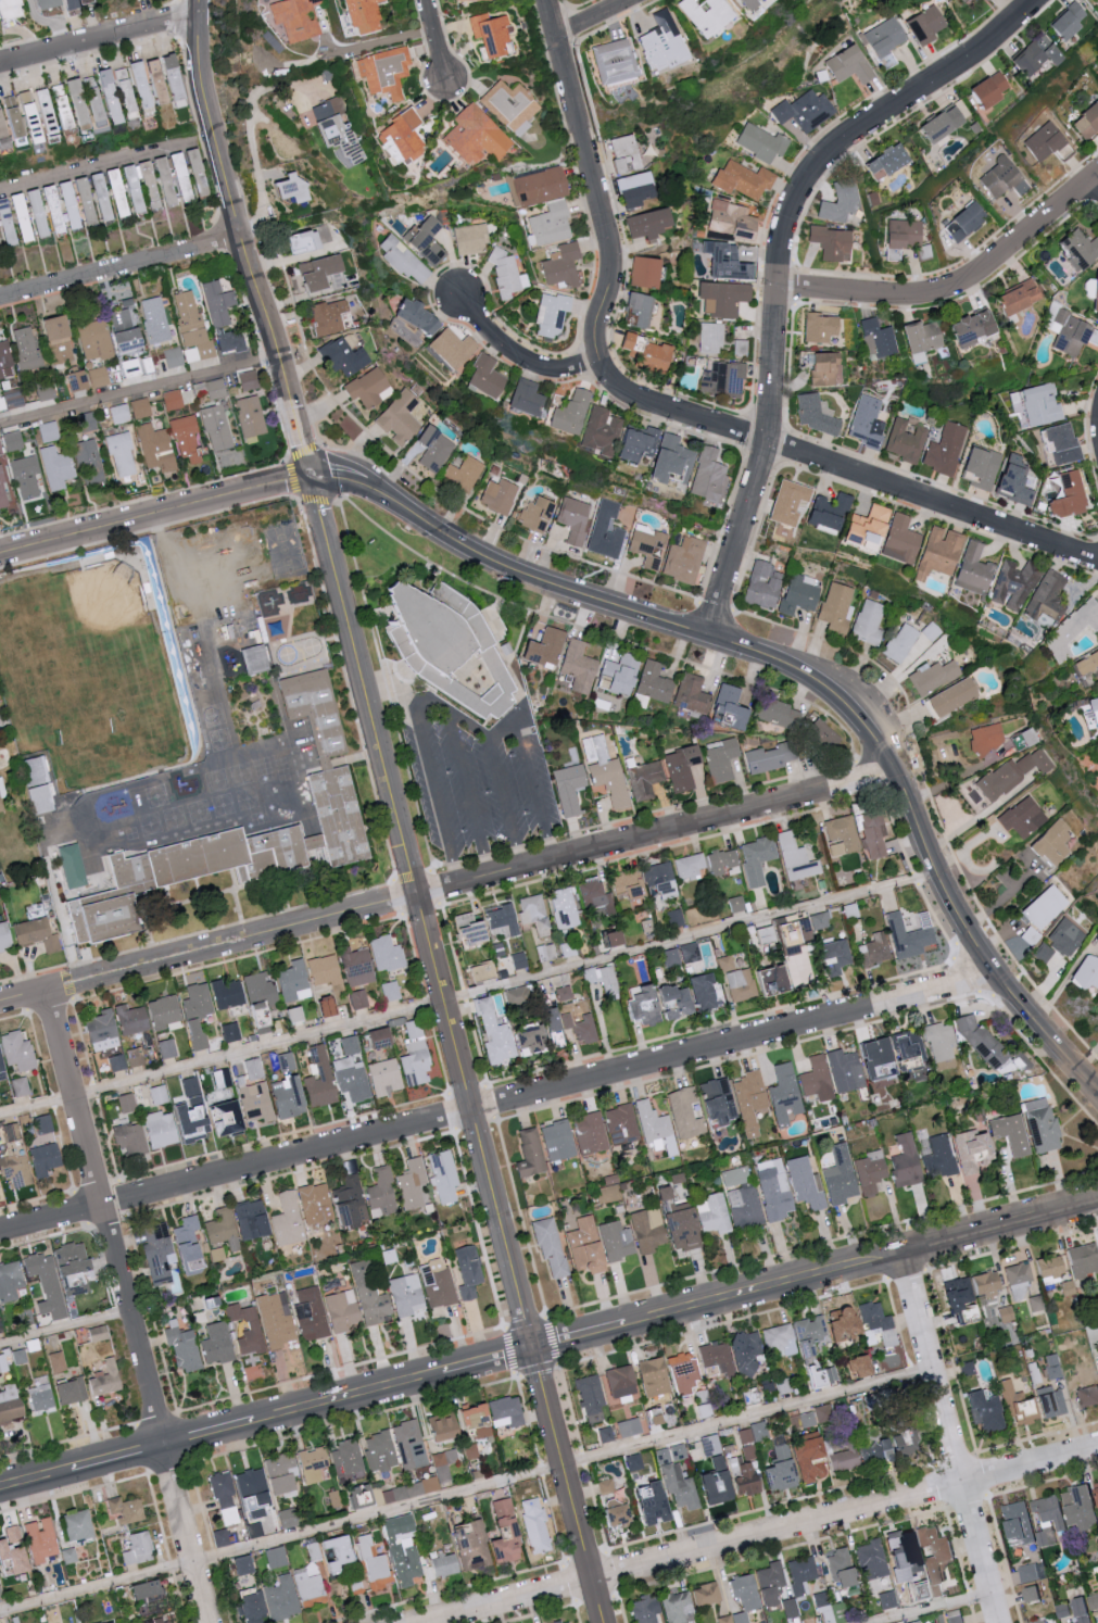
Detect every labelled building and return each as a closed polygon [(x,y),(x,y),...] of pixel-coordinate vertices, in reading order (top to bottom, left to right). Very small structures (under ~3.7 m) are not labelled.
[(3,20),(26,14),(22,0),(0,0),(0,6),(3,20)] [(62,5),(61,0),(40,0),(42,10),(62,5)] [(78,0),(64,0),(67,10),(79,7),(78,0)] [(383,29),(377,3),(387,0),(348,0),(356,35),(383,29)] [(704,39),(734,14),(723,0),(702,0),(697,4),(694,0),(680,0),(675,4),(704,39)] [(756,3),(755,2),(757,0),(736,0),(746,12),(756,3)] [(1059,42),(1088,16),(1073,0),(1072,0),(1044,26),(1059,42)] [(902,21),(914,44),(945,29),(933,5),(902,21)] [(636,36),(648,63),(685,47),(668,7),(650,15),(655,27),(636,36)] [(489,19),(488,13),(470,17),(475,38),(484,36),(489,58),(512,53),(507,32),(512,31),(508,15),(489,19)] [(895,63),(888,49),(907,39),(894,16),(861,34),(881,70),(895,63)] [(1046,59),(1053,66),(1063,57),(1039,32),(1007,62),(1024,79),(1046,59)] [(591,45),(597,84),(635,78),(628,39),(591,45)] [(823,63),(838,83),(852,72),(862,85),(876,74),(851,42),(823,63)] [(357,59),(362,78),(367,77),(371,95),(390,90),(393,103),(403,101),(397,75),(403,74),(401,67),(406,66),(402,48),(357,59)] [(150,59),(154,79),(153,79),(158,106),(180,102),(181,107),(189,106),(180,54),(150,59)] [(144,114),(156,111),(145,60),(132,63),(144,114)] [(113,71),(119,94),(123,93),(128,114),(140,111),(128,67),(113,71)] [(69,81),(76,113),(73,113),(76,126),(92,123),(92,122),(110,119),(111,125),(124,123),(114,68),(95,72),(96,76),(69,81)] [(976,110),(1009,89),(996,69),(963,89),(976,110)] [(518,83),(512,90),(500,79),(480,101),(488,109),(491,106),(522,135),(531,125),(527,121),(542,106),(518,83)] [(60,131),(48,88),(35,91),(47,134),(60,131)] [(822,93),(816,97),(810,89),(788,104),(785,100),(769,110),(779,125),(791,117),(802,133),(834,112),(822,93)] [(40,125),(31,90),(16,94),(25,129),(40,125)] [(64,130),(75,127),(66,94),(55,97),(64,130)] [(0,96),(0,149),(25,145),(17,95),(1,98),(1,96),(0,96)] [(1097,126),(1097,100),(1067,119),(1078,138),(1097,126)] [(455,120),(459,124),(444,139),(472,166),(488,151),(498,161),(516,143),(473,101),(455,120)] [(365,161),(352,122),(343,125),(339,112),(333,113),(329,102),(317,106),(338,170),(365,161)] [(913,124),(923,143),(962,123),(952,104),(913,124)] [(391,119),(395,125),(377,135),(394,166),(404,160),(406,163),(428,151),(415,128),(423,123),(414,107),(391,119)] [(1018,144),(1036,164),(1063,140),(1045,120),(1018,144)] [(788,140),(775,133),(773,136),(745,121),(733,145),(769,164),(774,154),(780,157),(788,140)] [(606,138),(610,173),(636,169),(632,135),(606,138)] [(857,162),(864,174),(875,168),(879,175),(904,162),(894,143),(857,162)] [(200,197),(211,195),(201,147),(191,150),(200,197)] [(195,199),(185,152),(174,154),(184,201),(195,199)] [(179,203),(169,156),(141,162),(151,210),(166,207),(166,206),(179,203)] [(973,179),(991,201),(1019,178),(1001,156),(973,179)] [(754,173),(727,159),(721,171),(716,168),(708,183),(727,193),(730,188),(755,201),(761,188),(767,191),(775,175),(758,166),(754,173)] [(569,197),(563,167),(514,177),(520,206),(569,197)] [(119,218),(130,216),(123,168),(112,170),(119,218)] [(296,195),(298,203),(311,200),(303,170),(289,173),(290,179),(277,182),(281,199),(296,195)] [(94,175),(104,222),(115,219),(105,172),(94,175)] [(612,179),(619,210),(636,206),(635,201),(650,197),(644,172),(612,179)] [(78,179),(87,226),(99,224),(90,176),(78,179)] [(84,227),(72,180),(62,183),(73,230),(84,227)] [(843,223),(845,211),(853,213),(857,186),(835,182),(831,203),(816,200),(813,218),(843,223)] [(69,231),(57,184),(45,187),(57,234),(69,231)] [(41,238),(52,235),(40,188),(29,191),(41,238)] [(14,195),(24,242),(36,240),(25,193),(14,195)] [(9,246),(19,244),(9,197),(0,199),(0,207),(9,246)] [(706,229),(748,241),(755,218),(746,215),(748,207),(714,198),(706,229)] [(573,238),(564,199),(548,203),(550,212),(528,217),(534,246),(573,238)] [(984,219),(970,202),(940,227),(953,243),(984,219)] [(667,227),(661,208),(621,218),(627,239),(643,235),(645,244),(653,242),(651,231),(667,227)] [(446,226),(434,214),(416,233),(411,229),(404,237),(436,268),(450,253),(434,238),(446,226)] [(897,260),(897,247),(920,247),(920,219),(882,220),(882,248),(884,248),(884,260),(897,260)] [(488,252),(487,225),(456,226),(458,253),(488,252)] [(1097,233),(1087,241),(1074,226),(1052,243),(1075,271),(1097,253),(1097,235),(1097,233)] [(849,229),(806,227),(805,241),(819,242),(818,260),(848,262),(849,229)] [(323,230),(288,234),(290,253),(325,249),(323,230)] [(397,239),(392,233),(379,245),(384,250),(397,239)] [(542,261),(549,288),(579,280),(574,260),(582,258),(577,240),(557,246),(559,251),(549,254),(551,259),(542,261)] [(737,244),(707,242),(706,277),(750,279),(751,264),(736,264),(737,244)] [(921,259),(932,258),(929,244),(919,246),(921,259)] [(398,266),(420,286),(432,273),(402,245),(395,252),(391,249),(383,258),(395,269),(398,266)] [(529,287),(526,273),(519,275),(514,254),(507,256),(505,246),(489,250),(502,301),(512,298),(511,292),(529,287)] [(311,292),(330,288),(328,274),(347,271),(344,254),(298,263),(301,276),(308,275),(311,292)] [(627,286),(654,289),(657,259),(630,257),(627,286)] [(1091,271),(1089,311),(1097,311),(1097,271),(1091,271)] [(234,291),(223,293),(220,280),(204,283),(213,328),(231,325),(228,307),(237,305),(234,291)] [(996,316),(1039,301),(1032,280),(989,295),(996,316)] [(737,301),(748,302),(749,284),(696,281),(696,299),(704,300),(704,312),(712,312),(712,317),(736,319),(737,301)] [(175,294),(186,349),(184,350),(186,363),(211,358),(198,289),(175,294)] [(643,330),(651,298),(624,291),(620,309),(633,312),(629,327),(643,330)] [(572,313),(574,298),(542,292),(534,335),(559,339),(564,311),(572,313)] [(396,313),(425,330),(435,336),(444,321),(423,308),(424,306),(406,295),(396,313)] [(141,301),(152,344),(173,339),(162,296),(141,301)] [(312,306),(319,336),(346,331),(343,313),(351,312),(348,299),(312,306)] [(142,326),(136,328),(131,308),(111,312),(122,353),(147,346),(142,326)] [(991,332),(984,309),(944,322),(953,350),(975,343),(973,338),(991,332)] [(1074,359),(1083,338),(1096,344),(1097,339),(1097,329),(1058,310),(1049,328),(1057,332),(1050,348),(1074,359)] [(838,315),(802,314),(801,342),(827,343),(828,336),(837,336),(838,315)] [(46,319),(54,366),(76,361),(68,315),(46,319)] [(891,326),(878,329),(875,316),(859,320),(869,360),(898,353),(891,326)] [(115,355),(105,318),(78,326),(88,363),(115,355)] [(934,321),(916,325),(916,322),(900,325),(908,364),(925,361),(923,350),(939,346),(934,321)] [(722,323),(700,322),(699,354),(721,354),(722,323)] [(43,366),(33,326),(13,331),(23,371),(43,366)] [(463,340),(449,326),(431,346),(458,371),(482,346),(469,334),(463,340)] [(249,348),(244,330),(219,337),(224,355),(249,348)] [(637,336),(618,332),(614,348),(634,352),(637,336)] [(365,346),(352,353),(343,336),(319,348),(332,373),(341,369),(346,378),(374,363),(365,346)] [(636,350),(630,364),(658,375),(668,349),(643,339),(638,351),(636,350)] [(17,375),(7,340),(0,342),(0,379),(17,375)] [(732,354),(745,354),(746,340),(732,340),(732,354)] [(184,366),(181,347),(165,350),(168,368),(184,366)] [(805,353),(806,385),(842,384),(842,363),(838,363),(838,352),(805,353)] [(510,378),(493,370),(498,361),(483,353),(468,384),(500,399),(510,378)] [(155,371),(151,355),(122,363),(126,378),(155,371)] [(743,364),(712,361),(711,371),(701,370),(699,393),(740,397),(743,364)] [(396,391),(378,365),(344,387),(353,400),(359,397),(368,410),(396,391)] [(93,388),(110,385),(107,367),(90,370),(93,388)] [(91,388),(87,369),(68,374),(72,393),(91,388)] [(262,388),(258,369),(240,373),(244,392),(262,388)] [(547,396),(537,393),(540,383),(520,377),(511,407),(541,416),(547,396)] [(211,399),(228,397),(225,379),(208,381),(211,399)] [(210,399),(206,381),(193,384),(194,389),(182,391),(184,404),(210,399)] [(40,401),(56,399),(54,383),(38,385),(40,401)] [(1062,420),(1059,403),(1049,405),(1047,394),(1042,395),(1040,385),(1000,392),(1003,406),(1007,405),(1008,413),(1020,411),(1023,427),(1062,420)] [(555,406),(549,426),(580,436),(594,392),(575,386),(567,410),(555,406)] [(423,424),(405,407),(415,396),(406,388),(374,421),(389,436),(388,436),(400,448),(423,424)] [(22,389),(3,391),(3,397),(0,397),(0,410),(24,408),(22,389)] [(183,407),(181,389),(165,392),(167,410),(183,407)] [(795,431),(837,430),(837,419),(831,419),(831,409),(825,409),(825,400),(818,400),(817,393),(794,393),(795,431)] [(268,433),(259,395),(236,400),(245,438),(268,433)] [(131,402),(136,419),(153,414),(149,397),(131,402)] [(878,449),(886,423),(875,420),(879,408),(856,402),(845,439),(878,449)] [(132,420),(127,403),(110,408),(114,425),(132,420)] [(234,447),(223,404),(201,409),(213,453),(234,447)] [(624,419),(609,415),(610,409),(593,404),(582,445),(602,450),(601,454),(614,458),(624,419)] [(98,429),(95,412),(82,414),(84,431),(98,429)] [(180,458),(189,456),(191,465),(209,461),(206,446),(198,448),(196,434),(200,433),(197,415),(172,419),(180,458)] [(927,428),(915,425),(913,432),(904,429),(907,420),(893,416),(882,453),(917,463),(927,428)] [(62,438),(57,419),(39,425),(45,444),(62,438)] [(951,476),(967,427),(946,420),(938,444),(927,440),(919,465),(951,476)] [(148,469),(161,466),(162,473),(178,469),(167,428),(156,431),(153,422),(137,426),(148,469)] [(1081,459),(1078,443),(1070,445),(1065,423),(1037,429),(1040,442),(1046,441),(1051,465),(1081,459)] [(420,440),(429,447),(419,462),(436,474),(458,444),(431,425),(420,440)] [(621,458),(643,464),(646,451),(656,453),(662,430),(648,426),(646,432),(628,427),(621,458)] [(4,434),(8,452),(25,448),(21,430),(4,434)] [(107,437),(119,479),(138,474),(131,449),(135,448),(130,431),(107,437)] [(656,481),(671,483),(672,473),(685,475),(690,446),(680,445),(682,435),(664,432),(656,481)] [(108,480),(95,438),(73,445),(86,487),(108,480)] [(691,496),(721,502),(728,466),(718,464),(721,449),(702,444),(691,496)] [(42,448),(50,492),(66,489),(65,480),(76,478),(71,452),(58,454),(56,445),(42,448)] [(1031,505),(1035,490),(1020,485),(1028,458),(1006,451),(1005,455),(990,450),(989,454),(965,447),(958,472),(979,478),(976,490),(1031,505)] [(486,464),(468,454),(460,469),(450,463),(441,478),(470,494),(486,464)] [(10,461),(20,501),(41,496),(37,478),(41,477),(36,455),(10,461)] [(13,505),(2,464),(0,465),(0,509),(13,505)] [(521,487),(501,478),(498,484),(490,480),(480,503),(508,516),(521,487)] [(807,501),(811,486),(776,479),(767,519),(794,525),(797,512),(794,511),(796,499),(807,501)] [(849,494),(837,491),(833,502),(812,495),(804,520),(837,531),(849,494)] [(534,503),(525,500),(517,523),(545,534),(557,502),(537,495),(534,503)] [(595,505),(566,495),(558,521),(572,525),(566,543),(581,548),(595,505)] [(589,552),(619,559),(626,530),(615,527),(621,501),(601,497),(589,552)] [(866,518),(846,512),(837,538),(854,543),(854,544),(869,549),(874,534),(880,536),(889,508),(871,502),(866,518)] [(914,565),(922,534),(906,529),(909,516),(892,511),(880,555),(914,565)] [(913,579),(923,581),(927,568),(952,575),(963,534),(944,529),(945,528),(928,524),(913,579)] [(629,551),(646,556),(643,567),(658,572),(669,534),(650,529),(650,528),(637,525),(629,551)] [(708,542),(685,535),(681,546),(672,544),(662,575),(695,585),(708,542)] [(951,582),(984,595),(996,564),(986,560),(985,564),(976,560),(982,544),(968,539),(951,582)] [(1039,569),(1020,562),(1019,564),(1004,558),(987,598),(1002,605),(1020,613),(1039,569)] [(739,598),(771,610),(785,571),(754,559),(739,598)] [(1038,611),(1059,621),(1067,605),(1056,599),(1067,578),(1047,568),(1024,615),(1034,619),(1038,611)] [(811,612),(822,583),(792,572),(777,611),(791,616),(795,605),(811,612)] [(854,588),(828,581),(817,618),(828,621),(826,629),(846,634),(854,606),(849,605),(854,588)] [(402,616),(389,623),(386,626),(387,635),(395,643),(412,640),(410,646),(413,650),(407,657),(418,675),(436,683),(442,682),(446,680),(449,672),(446,667),(448,662),(441,655),(440,657),(435,648),(437,642),(435,626),(449,624),(439,620),(443,610),(453,604),(403,583),(400,584),(395,589),(397,598),(399,603),(402,616)] [(288,604),(307,602),(306,587),(287,589),(288,604)] [(1087,623),(1096,632),(1097,630),(1097,604),(1088,595),(1044,644),(1063,661),(1072,652),(1066,647),(1087,623)] [(878,647),(884,630),(878,628),(887,606),(865,597),(850,635),(878,647)] [(263,602),(264,616),(278,615),(276,601),(270,601),(263,602)] [(498,643),(475,603),(456,614),(461,623),(466,620),(472,631),(471,632),(482,651),(498,643)] [(918,629),(900,620),(883,655),(902,664),(918,629)] [(566,631),(545,626),(541,643),(529,640),(524,659),(556,668),(566,631)] [(561,674),(573,677),(570,691),(590,695),(598,660),(583,656),(587,642),(570,638),(561,674)] [(273,675),(251,680),(249,670),(245,653),(265,647),(272,669),(273,675)] [(620,664),(605,659),(597,687),(630,697),(642,658),(623,652),(620,664)] [(673,681),(659,676),(663,663),(646,658),(636,693),(666,703),(673,681)] [(961,673),(953,658),(939,666),(936,659),(906,675),(917,696),(961,673)] [(704,713),(709,694),(697,691),(701,676),(680,671),(672,705),(704,713)] [(328,672),(345,735),(351,757),(333,762),(335,771),(350,767),(358,802),(377,867),(376,867),(335,877),(332,868),(314,802),(312,792),(308,780),(312,779),(324,777),(313,735),(311,730),(308,721),(291,724),(282,684),(311,677),(328,672)] [(978,697),(969,676),(923,698),(933,718),(978,697)] [(739,689),(719,682),(710,709),(726,714),(722,725),(736,730),(743,708),(734,705),(739,689)] [(245,747),(244,747),(242,737),(232,697),(244,694),(261,689),(275,735),(276,741),(245,747)] [(794,728),(800,707),(757,695),(751,716),(794,728)] [(1097,736),(1097,695),(1084,698),(1093,737),(1097,736)] [(827,752),(838,735),(810,716),(799,733),(827,752)] [(967,729),(971,753),(1003,747),(999,722),(967,729)] [(1017,731),(1022,743),(1023,742),(1024,745),(1035,740),(1028,726),(1017,731)] [(711,783),(732,779),(728,758),(738,756),(734,737),(720,740),(721,745),(704,749),(711,783)] [(742,752),(747,774),(784,765),(783,761),(796,758),(792,742),(762,749),(761,747),(742,752)] [(661,753),(673,793),(695,787),(688,765),(697,762),(692,744),(661,753)] [(987,803),(1025,780),(1022,775),(1036,766),(1041,774),(1054,766),(1042,745),(1015,762),(1012,758),(973,781),(987,803)] [(21,762),(28,788),(51,782),(45,756),(21,762)] [(613,811),(631,807),(622,759),(590,765),(594,786),(608,784),(613,811)] [(629,768),(636,801),(652,797),(649,783),(664,780),(660,761),(629,768)] [(563,819),(581,815),(577,788),(588,786),(584,764),(554,770),(563,819)] [(30,788),(34,815),(55,812),(51,785),(30,788)] [(1005,830),(1008,827),(1019,841),(1046,819),(1026,794),(996,819),(1005,830)] [(869,859),(886,854),(881,836),(886,835),(880,811),(858,817),(869,859)] [(831,856),(859,849),(850,814),(822,821),(828,842),(827,842),(831,856)] [(1074,834),(1058,818),(1027,847),(1037,858),(1041,853),(1052,865),(1069,849),(1064,844),(1074,834)] [(774,832),(785,880),(820,872),(817,858),(806,861),(802,846),(794,847),(790,829),(774,832)] [(304,831),(308,844),(312,843),(323,841),(325,856),(313,859),(310,859),(312,868),(313,869),(315,876),(313,877),(247,892),(240,893),(237,876),(181,891),(139,902),(149,935),(149,939),(115,949),(98,955),(96,948),(81,951),(78,936),(72,908),(115,897),(121,896),(115,873),(114,870),(112,860),(115,859),(125,857),(128,867),(180,852),(247,833),(248,833),(250,845),(304,831)] [(737,842),(745,887),(761,885),(757,861),(775,857),(771,836),(737,842)] [(69,889),(89,885),(79,843),(60,848),(69,889)] [(722,874),(721,867),(735,865),(732,848),(704,852),(708,876),(722,874)] [(671,859),(677,880),(696,875),(694,869),(704,867),(699,851),(671,859)] [(653,884),(657,900),(675,895),(667,860),(639,867),(644,886),(653,884)] [(610,872),(612,897),(639,896),(637,871),(610,872)] [(575,883),(584,915),(613,907),(609,892),(602,894),(597,877),(575,883)] [(1018,911),(1036,930),(1067,901),(1050,883),(1018,911)] [(577,924),(568,886),(547,891),(556,929),(577,924)] [(546,927),(538,893),(514,899),(520,924),(531,921),(533,930),(546,927)] [(729,898),(733,912),(744,909),(740,895),(729,898)] [(488,909),(492,937),(518,934),(514,906),(488,909)] [(665,911),(668,927),(683,925),(680,908),(665,911)] [(895,958),(921,953),(919,945),(935,942),(931,925),(903,931),(898,909),(884,912),(895,958)] [(812,930),(829,925),(825,910),(808,915),(812,930)] [(476,923),(474,912),(460,915),(466,946),(491,941),(487,921),(476,923)] [(788,928),(777,930),(779,945),(806,941),(802,916),(786,919),(788,928)] [(1045,939),(1031,954),(1043,965),(1056,950),(1065,958),(1086,935),(1064,916),(1043,939),(1045,939)] [(58,934),(52,935),(48,917),(15,925),(20,946),(45,941),(47,953),(62,950),(58,934)] [(15,947),(8,921),(0,923),(0,951),(15,947)] [(752,946),(772,941),(768,925),(748,930),(752,946)] [(1040,938),(1033,925),(1019,934),(1026,946),(1040,938)] [(601,946),(619,943),(617,929),(599,932),(601,946)] [(861,966),(891,958),(883,930),(870,933),(872,940),(862,943),(865,951),(858,953),(861,966)] [(377,973),(407,967),(403,944),(393,946),(391,936),(372,939),(377,973)] [(841,974),(839,965),(851,963),(845,937),(815,944),(823,978),(841,974)] [(664,967),(700,960),(696,942),(660,948),(664,967)] [(555,959),(553,944),(536,945),(537,960),(555,959)] [(376,982),(369,948),(343,953),(350,987),(376,982)] [(790,984),(813,980),(808,950),(785,954),(790,984)] [(526,966),(522,951),(508,955),(512,970),(526,966)] [(1097,986),(1097,954),(1095,959),(1084,951),(1065,978),(1082,990),(1087,983),(1096,989),(1097,986)] [(309,960),(315,985),(332,982),(333,986),(343,984),(337,954),(309,960)] [(719,972),(733,969),(730,954),(716,957),(719,972)] [(284,1003),(311,997),(304,958),(291,961),(293,968),(277,971),(284,1003)] [(492,979),(490,962),(462,966),(464,983),(492,979)] [(616,989),(609,963),(581,970),(585,984),(593,982),(596,994),(616,989)] [(751,970),(757,996),(783,989),(777,963),(751,970)] [(754,996),(749,967),(723,972),(729,1001),(754,996)] [(713,1005),(704,971),(683,977),(692,1011),(713,1005)] [(279,1004),(273,980),(267,982),(265,972),(245,978),(254,1014),(270,1010),(269,1006),(279,1004)] [(246,1005),(241,979),(213,984),(218,1010),(246,1005)] [(381,984),(385,1002),(401,999),(398,981),(381,984)] [(188,1020),(216,1014),(209,982),(188,987),(190,999),(183,1001),(188,1020)] [(684,984),(626,987),(627,1000),(623,1000),(624,1021),(685,1018),(684,984)] [(557,1000),(572,997),(569,985),(554,988),(557,1000)] [(503,989),(505,1003),(526,1000),(524,986),(503,989)] [(354,1010),(370,1008),(367,990),(351,992),(354,1010)] [(487,1061),(537,1052),(534,1034),(539,1033),(538,1023),(507,1029),(506,1023),(493,1025),(487,995),(471,998),(474,1015),(484,1013),(487,1026),(480,1028),(487,1061)] [(156,1029),(183,1024),(177,996),(150,1001),(156,1029)] [(326,1018),(339,1015),(336,997),(322,999),(326,1018)] [(129,1010),(128,1004),(117,1006),(125,1037),(152,1030),(146,1006),(129,1010)] [(293,1023),(306,1019),(302,1006),(289,1010),(293,1023)] [(557,1029),(552,1006),(538,1009),(543,1032),(557,1029)] [(94,1052),(110,1049),(109,1047),(120,1046),(113,1008),(100,1011),(101,1017),(88,1019),(94,1052)] [(570,1017),(569,1012),(560,1015),(563,1029),(573,1027),(578,1045),(597,1040),(590,1012),(570,1017)] [(209,1048),(201,1018),(189,1021),(196,1052),(209,1048)] [(426,1038),(421,1019),(406,1023),(411,1042),(426,1038)] [(949,1021),(923,1027),(934,1071),(955,1066),(950,1046),(954,1045),(949,1021)] [(242,1040),(238,1022),(223,1026),(227,1043),(242,1040)] [(375,1049),(394,1047),(392,1028),(373,1031),(375,1049)] [(38,1068),(31,1040),(24,1042),(21,1031),(1,1036),(9,1066),(17,1064),(19,1073),(38,1068)] [(892,1058),(912,1054),(913,1062),(924,1060),(919,1032),(905,1035),(904,1032),(888,1036),(892,1058)] [(361,1053),(359,1036),(343,1038),(345,1055),(361,1053)] [(834,1092),(864,1086),(863,1079),(891,1073),(883,1036),(854,1042),(856,1050),(841,1053),(840,1048),(825,1051),(834,1092)] [(163,1060),(179,1056),(176,1039),(159,1042),(163,1060)] [(431,1083),(428,1070),(434,1069),(428,1039),(407,1044),(410,1056),(402,1057),(408,1088),(431,1083)] [(1,1042),(0,1042),(0,1082),(8,1081),(1,1042)] [(305,1078),(311,1109),(338,1103),(325,1044),(314,1046),(320,1075),(305,1078)] [(146,1065),(143,1048),(128,1051),(131,1068),(146,1065)] [(298,1069),(293,1051),(277,1056),(282,1073),(298,1069)] [(816,1102),(833,1097),(821,1052),(806,1056),(810,1071),(797,1074),(803,1096),(814,1093),(816,1102)] [(113,1072),(127,1068),(124,1054),(109,1058),(113,1072)] [(334,1060),(340,1094),(351,1092),(353,1103),(371,1099),(364,1061),(354,1063),(352,1057),(334,1060)] [(265,1078),(260,1058),(245,1061),(250,1082),(265,1078)] [(377,1098),(390,1095),(389,1093),(405,1089),(397,1058),(368,1065),(377,1098)] [(769,1086),(774,1126),(788,1124),(787,1114),(799,1112),(793,1062),(773,1064),(776,1085),(769,1086)] [(234,1086),(229,1068),(214,1072),(219,1090),(234,1086)] [(766,1106),(758,1069),(739,1073),(741,1079),(731,1081),(743,1138),(758,1135),(752,1109),(766,1106)] [(307,1106),(300,1076),(271,1082),(280,1121),(301,1116),(299,1108),(307,1106)] [(736,1118),(726,1076),(694,1083),(695,1085),(665,1092),(676,1139),(708,1131),(706,1124),(736,1118)] [(31,1094),(27,1077),(12,1081),(16,1098),(31,1094)] [(179,1107),(186,1144),(197,1142),(196,1137),(211,1134),(204,1096),(201,1097),(198,1077),(183,1080),(187,1100),(192,1099),(193,1104),(179,1107)] [(275,1120),(266,1081),(239,1087),(248,1123),(263,1119),(264,1123),(275,1120)] [(153,1105),(170,1102),(166,1085),(150,1088),(153,1105)] [(138,1111),(133,1093),(119,1097),(123,1115),(138,1111)] [(1057,1148),(1048,1096),(1022,1100),(1031,1153),(1057,1148)] [(634,1100),(644,1142),(652,1140),(654,1151),(664,1148),(666,1156),(678,1153),(668,1114),(653,1117),(648,1097),(634,1100)] [(219,1138),(247,1133),(241,1101),(213,1107),(219,1138)] [(639,1138),(630,1103),(603,1109),(612,1145),(639,1138)] [(144,1116),(154,1150),(181,1142),(172,1112),(163,1115),(162,1111),(144,1116)] [(575,1134),(578,1154),(607,1150),(601,1111),(574,1115),(577,1133),(575,1134)] [(1010,1157),(1027,1154),(1019,1113),(986,1119),(989,1137),(1005,1134),(1010,1157)] [(37,1134),(53,1132),(51,1116),(35,1117),(37,1134)] [(547,1162),(576,1154),(566,1118),(538,1125),(547,1162)] [(114,1128),(118,1148),(126,1146),(128,1156),(148,1151),(141,1122),(114,1128)] [(9,1142),(23,1138),(18,1123),(4,1126),(9,1142)] [(516,1129),(522,1163),(515,1164),(517,1176),(545,1171),(537,1125),(516,1129)] [(952,1135),(965,1174),(977,1170),(975,1164),(989,1159),(978,1126),(952,1135)] [(895,1134),(899,1153),(888,1156),(894,1187),(921,1182),(911,1131),(895,1134)] [(957,1172),(948,1133),(929,1137),(933,1155),(921,1157),(926,1179),(957,1172)] [(833,1166),(821,1168),(828,1206),(846,1202),(845,1197),(856,1195),(846,1141),(829,1144),(833,1166)] [(39,1179),(53,1176),(51,1169),(64,1165),(58,1142),(31,1149),(39,1179)] [(874,1181),(887,1177),(879,1148),(864,1152),(865,1156),(852,1159),(862,1196),(877,1192),(874,1181)] [(427,1153),(432,1176),(431,1176),(437,1204),(456,1200),(453,1186),(458,1185),(449,1149),(427,1153)] [(26,1154),(0,1160),(0,1165),(3,1178),(11,1176),(14,1190),(33,1185),(26,1154)] [(423,1205),(419,1184),(426,1183),(420,1155),(404,1159),(407,1171),(394,1174),(402,1210),(423,1205)] [(786,1159),(794,1202),(808,1199),(810,1211),(826,1207),(819,1172),(810,1174),(807,1155),(786,1159)] [(398,1208),(386,1164),(372,1169),(376,1184),(362,1188),(371,1216),(398,1208)] [(748,1181),(745,1165),(721,1171),(724,1186),(748,1181)] [(793,1214),(783,1170),(756,1177),(767,1220),(793,1214)] [(366,1216),(357,1172),(338,1176),(340,1182),(329,1184),(333,1203),(329,1204),(325,1183),(298,1188),(307,1229),(366,1216)] [(729,1207),(733,1226),(762,1220),(754,1184),(727,1191),(728,1197),(735,1195),(738,1205),(729,1207)] [(279,1193),(284,1213),(271,1217),(278,1245),(306,1238),(293,1189),(279,1193)] [(695,1196),(699,1234),(728,1230),(724,1192),(695,1196)] [(271,1237),(264,1200),(235,1205),(242,1242),(271,1237)] [(205,1223),(209,1244),(228,1240),(230,1253),(241,1251),(231,1206),(214,1210),(216,1220),(205,1223)] [(626,1214),(637,1252),(664,1245),(654,1206),(626,1214)] [(669,1251),(694,1246),(687,1206),(662,1211),(669,1251)] [(573,1272),(586,1269),(587,1274),(603,1270),(591,1214),(575,1217),(577,1229),(564,1232),(573,1272)] [(532,1220),(545,1280),(567,1275),(554,1216),(532,1220)] [(597,1224),(606,1261),(635,1254),(629,1227),(621,1229),(619,1219),(597,1224)] [(144,1228),(147,1244),(143,1245),(153,1287),(174,1283),(169,1263),(176,1262),(167,1223),(144,1228)] [(85,1242),(59,1248),(67,1288),(98,1281),(93,1258),(88,1259),(85,1242)] [(1072,1276),(1097,1269),(1097,1259),(1093,1242),(1065,1249),(1072,1276)] [(452,1249),(462,1284),(456,1286),(460,1301),(476,1297),(472,1284),(482,1281),(472,1244),(452,1249)] [(213,1263),(226,1259),(223,1247),(209,1251),(213,1263)] [(53,1321),(68,1318),(55,1253),(26,1259),(29,1278),(41,1275),(46,1301),(39,1303),(41,1315),(51,1313),(53,1321)] [(1058,1255),(1034,1258),(1037,1279),(1046,1278),(1047,1283),(1061,1282),(1058,1255)] [(419,1264),(431,1309),(456,1302),(444,1257),(419,1264)] [(20,1261),(0,1266),(0,1299),(1,1305),(20,1300),(17,1290),(27,1287),(20,1261)] [(1025,1298),(1022,1283),(1031,1282),(1027,1263),(1004,1267),(1009,1301),(1025,1298)] [(993,1270),(969,1276),(974,1297),(998,1291),(993,1270)] [(387,1293),(377,1295),(374,1281),(365,1283),(363,1273),(353,1275),(363,1326),(383,1322),(382,1315),(391,1313),(387,1293)] [(389,1278),(395,1316),(424,1311),(418,1273),(389,1278)] [(938,1284),(946,1310),(972,1302),(965,1277),(938,1284)] [(311,1315),(296,1319),(302,1341),(330,1333),(316,1284),(294,1290),(298,1304),(307,1301),(311,1315)] [(323,1296),(333,1333),(348,1330),(346,1324),(360,1320),(352,1288),(323,1296)] [(270,1347),(297,1340),(285,1290),(258,1297),(270,1347)] [(1041,1309),(1037,1295),(1027,1297),(1030,1311),(1041,1309)] [(897,1344),(890,1314),(880,1316),(877,1300),(856,1304),(860,1326),(862,1326),(866,1345),(879,1342),(880,1348),(897,1344)] [(256,1306),(241,1310),(240,1304),(228,1307),(231,1323),(249,1319),(251,1333),(238,1336),(241,1355),(265,1350),(256,1306)] [(999,1322),(1013,1318),(1008,1305),(995,1309),(999,1322)] [(792,1321),(798,1357),(812,1354),(810,1342),(824,1340),(852,1335),(847,1306),(828,1309),(829,1315),(810,1318),(792,1321)] [(210,1339),(202,1342),(208,1365),(235,1358),(226,1321),(207,1326),(210,1339)] [(761,1329),(766,1358),(795,1353),(789,1323),(761,1329)] [(111,1340),(108,1325),(91,1329),(93,1343),(111,1340)] [(194,1330),(179,1334),(177,1326),(165,1329),(169,1346),(173,1345),(179,1373),(203,1368),(194,1330)] [(737,1378),(754,1374),(750,1354),(761,1352),(756,1330),(727,1336),(737,1378)] [(696,1348),(702,1367),(713,1364),(717,1378),(733,1374),(724,1340),(696,1348)] [(50,1355),(55,1374),(68,1370),(63,1351),(50,1355)] [(1061,1377),(1057,1352),(1044,1354),(1048,1378),(1061,1377)] [(843,1358),(847,1378),(867,1374),(863,1354),(843,1358)] [(642,1397),(667,1392),(661,1356),(635,1361),(642,1397)] [(122,1393),(118,1357),(107,1358),(108,1374),(92,1376),(94,1396),(122,1393)] [(959,1362),(961,1376),(974,1374),(972,1361),(959,1362)] [(611,1399),(637,1392),(629,1363),(603,1370),(611,1399)] [(810,1387),(840,1379),(836,1364),(806,1371),(810,1387)] [(1074,1409),(1097,1403),(1097,1393),(1092,1368),(1082,1371),(1086,1386),(1070,1390),(1074,1409)] [(1080,1382),(1077,1370),(1064,1373),(1067,1385),(1080,1382)] [(574,1390),(577,1390),(583,1415),(597,1412),(596,1405),(604,1403),(596,1373),(571,1379),(574,1390)] [(791,1392),(789,1377),(775,1379),(777,1394),(791,1392)] [(1013,1393),(1008,1377),(996,1381),(1011,1427),(1033,1420),(1023,1390),(1013,1393)] [(89,1402),(85,1380),(59,1383),(63,1405),(89,1402)] [(24,1418),(17,1383),(3,1386),(4,1391),(0,1392),(0,1423),(24,1418)] [(1059,1389),(1051,1390),(1050,1387),(1027,1393),(1034,1419),(1065,1412),(1059,1389)] [(30,1392),(34,1412),(56,1408),(52,1388),(30,1392)] [(993,1395),(978,1398),(976,1390),(963,1392),(969,1424),(978,1423),(980,1433),(1000,1429),(993,1395)] [(490,1427),(508,1424),(508,1427),(521,1424),(516,1395),(486,1400),(490,1427)] [(470,1426),(473,1438),(487,1435),(479,1402),(452,1408),(457,1430),(470,1426)] [(791,1432),(832,1418),(827,1404),(786,1417),(791,1432)] [(427,1442),(455,1437),(449,1412),(422,1417),(427,1442)] [(641,1433),(638,1417),(616,1422),(619,1437),(641,1433)] [(427,1464),(415,1418),(392,1423),(404,1470),(427,1464)] [(768,1437),(764,1421),(736,1428),(740,1444),(768,1437)] [(914,1448),(910,1424),(891,1426),(892,1436),(857,1441),(860,1463),(885,1460),(884,1452),(914,1448)] [(596,1429),(599,1442),(612,1439),(609,1425),(596,1429)] [(369,1471),(403,1464),(398,1443),(391,1445),(388,1430),(361,1436),(369,1471)] [(699,1437),(704,1456),(720,1452),(715,1433),(699,1437)] [(786,1442),(790,1460),(795,1459),(800,1484),(812,1482),(811,1477),(824,1475),(822,1461),(807,1463),(806,1458),(819,1455),(815,1436),(786,1442)] [(363,1469),(355,1437),(329,1444),(338,1476),(363,1469)] [(477,1456),(475,1443),(462,1445),(465,1459),(477,1456)] [(685,1457),(682,1443),(653,1450),(656,1464),(685,1457)] [(793,1485),(786,1443),(772,1446),(775,1463),(758,1465),(763,1491),(793,1485)] [(741,1447),(743,1460),(756,1457),(754,1444),(741,1447)] [(318,1468),(327,1466),(323,1446),(296,1452),(303,1485),(321,1481),(318,1468)] [(439,1491),(438,1483),(449,1480),(446,1463),(457,1461),(455,1449),(431,1453),(436,1478),(373,1490),(376,1503),(439,1491)] [(826,1453),(829,1471),(856,1467),(853,1449),(826,1453)] [(297,1475),(292,1451),(261,1459),(270,1496),(294,1490),(291,1476),(297,1475)] [(640,1469),(638,1453),(623,1455),(624,1471),(640,1469)] [(695,1474),(702,1504),(728,1499),(719,1454),(709,1456),(712,1471),(695,1474)] [(751,1461),(742,1463),(740,1454),(726,1458),(735,1496),(758,1490),(751,1461)] [(674,1510),(696,1506),(691,1477),(682,1478),(679,1462),(659,1466),(665,1495),(671,1493),(674,1510)] [(232,1475),(238,1495),(266,1487),(260,1466),(232,1475)] [(234,1505),(225,1470),(205,1475),(211,1499),(214,1498),(217,1509),(234,1505)] [(615,1490),(612,1477),(596,1481),(600,1495),(615,1490)] [(633,1497),(637,1524),(662,1521),(657,1480),(641,1483),(643,1496),(633,1497)] [(1090,1482),(1095,1506),(1097,1505),(1097,1480),(1090,1482)] [(1076,1530),(1094,1525),(1085,1483),(1058,1489),(1066,1524),(1075,1522),(1076,1530)] [(349,1489),(348,1505),(363,1506),(364,1490),(349,1489)] [(333,1507),(340,1506),(338,1491),(327,1492),(328,1500),(332,1499),(333,1507)] [(1038,1546),(1056,1542),(1053,1530),(1073,1525),(1073,1523),(1066,1525),(1060,1503),(1058,1504),(1055,1493),(1031,1499),(1038,1531),(1035,1531),(1038,1546)] [(123,1501),(122,1496),(108,1499),(111,1515),(117,1514),(119,1524),(146,1519),(142,1498),(123,1501)] [(551,1548),(538,1496),(519,1501),(532,1553),(551,1548)] [(490,1500),(494,1526),(500,1525),(502,1537),(487,1540),(491,1563),(521,1558),(517,1535),(513,1536),(510,1513),(512,1513),(510,1497),(490,1500)] [(1002,1518),(998,1520),(1004,1544),(1033,1536),(1023,1499),(999,1505),(1002,1518)] [(602,1526),(625,1520),(620,1503),(597,1509),(602,1526)] [(71,1542),(96,1536),(89,1507),(64,1513),(71,1542)] [(221,1525),(236,1523),(234,1507),(219,1509),(221,1525)] [(279,1529),(293,1526),(290,1509),(275,1512),(279,1529)] [(395,1588),(412,1584),(410,1577),(422,1575),(415,1543),(395,1547),(393,1534),(411,1530),(407,1514),(382,1519),(395,1588)] [(60,1553),(51,1516),(38,1519),(39,1521),(25,1524),(35,1564),(46,1562),(44,1557),(60,1553)] [(489,1564),(479,1518),(446,1525),(451,1551),(456,1550),(461,1571),(489,1564)] [(244,1524),(247,1538),(263,1535),(260,1521),(244,1524)] [(8,1574),(33,1568),(26,1543),(23,1544),(18,1524),(6,1528),(8,1537),(0,1539),(0,1544),(8,1574)] [(917,1558),(923,1585),(939,1581),(935,1562),(950,1558),(945,1535),(937,1536),(934,1524),(912,1529),(916,1547),(925,1545),(927,1556),(917,1558)] [(126,1567),(157,1557),(148,1529),(129,1535),(134,1549),(122,1553),(126,1567)] [(210,1530),(212,1547),(227,1545),(225,1529),(210,1530)] [(912,1562),(904,1529),(881,1535),(888,1568),(912,1562)] [(381,1554),(373,1555),(368,1533),(354,1536),(366,1590),(388,1585),(381,1554)] [(323,1574),(338,1571),(337,1563),(347,1562),(342,1535),(307,1542),(310,1560),(320,1558),(318,1549),(325,1548),(328,1560),(320,1562),(323,1574)] [(886,1574),(876,1537),(865,1540),(866,1543),(851,1547),(860,1581),(886,1574)] [(268,1569),(286,1563),(280,1545),(262,1550),(268,1569)] [(831,1587),(853,1582),(845,1549),(824,1554),(831,1587)] [(456,1573),(454,1553),(443,1555),(442,1550),(429,1552),(432,1576),(456,1573)] [(232,1576),(249,1571),(245,1554),(227,1559),(232,1576)] [(793,1597),(808,1594),(804,1580),(816,1577),(810,1556),(784,1562),(793,1597)] [(729,1600),(737,1598),(741,1611),(715,1618),(716,1622),(746,1622),(743,1611),(773,1603),(769,1588),(784,1584),(777,1559),(766,1562),(767,1568),(723,1579),(729,1600)] [(1020,1583),(1045,1576),(1041,1560),(1016,1567),(1020,1583)] [(318,1574),(308,1577),(306,1571),(294,1574),(301,1601),(324,1595),(318,1574)] [(270,1620),(300,1613),(291,1572),(277,1576),(279,1584),(263,1588),(270,1620)] [(139,1598),(166,1591),(162,1577),(135,1584),(139,1598)] [(718,1602),(715,1582),(689,1586),(692,1606),(718,1602)] [(1040,1598),(1037,1583),(1019,1587),(1022,1602),(1040,1598)] [(686,1590),(657,1596),(663,1622),(680,1622),(692,1621),(686,1590)] [(895,1607),(893,1590),(876,1592),(879,1609),(895,1607)] [(262,1592),(235,1595),(237,1616),(245,1616),(246,1622),(265,1622),(262,1592)] [(652,1614),(656,1613),(652,1593),(635,1596),(636,1600),(627,1602),(631,1622),(653,1622),(652,1614)] [(1097,1607),(1097,1593),(1086,1595),(1088,1608),(1097,1607)] [(1083,1596),(1053,1603),(1057,1617),(1076,1613),(1078,1620),(1067,1622),(1090,1622),(1083,1596)] [(958,1608),(937,1613),(940,1622),(963,1622),(958,1608)]
